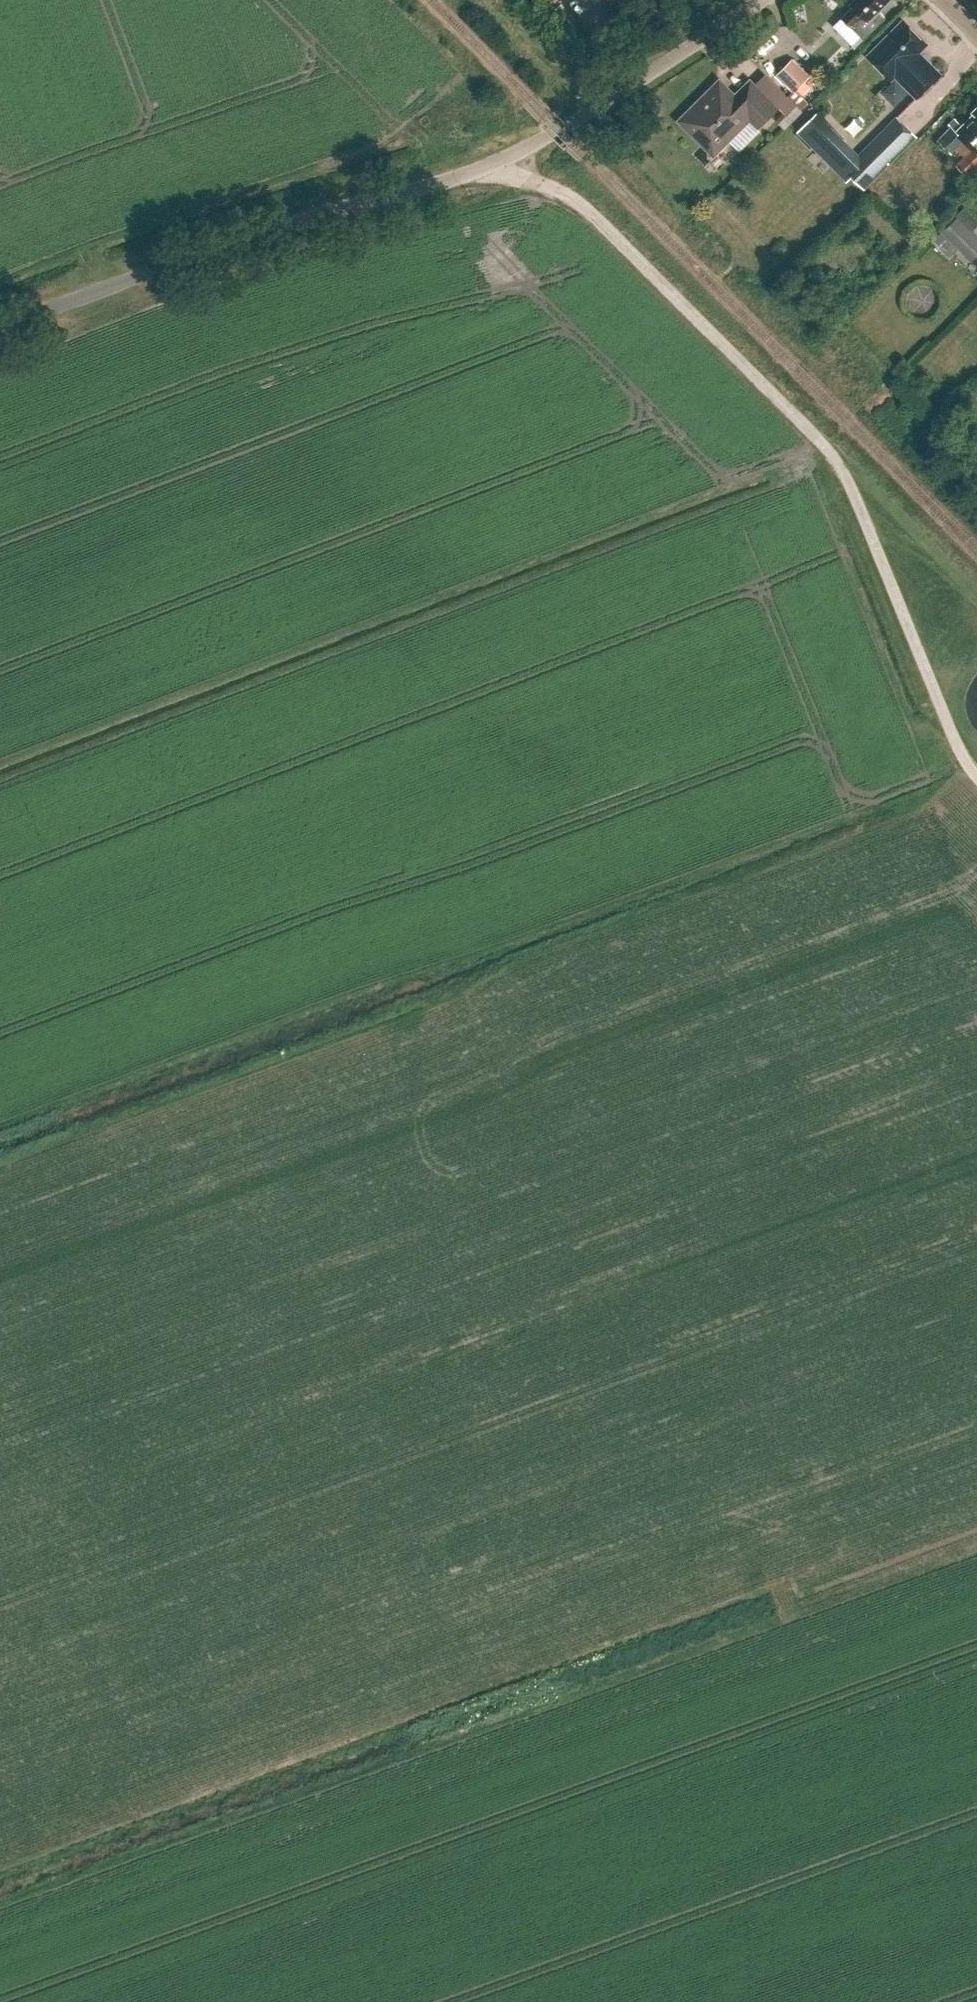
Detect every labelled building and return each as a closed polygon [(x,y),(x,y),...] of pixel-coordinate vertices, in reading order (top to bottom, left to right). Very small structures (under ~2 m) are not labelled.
[(850,4),(853,7),(842,18),(852,28),(864,40),(886,19),(879,11),(890,0),(855,0),(850,4)] [(920,52),(928,44),(903,20),(867,56),(892,80),(895,77),(917,98),(941,74),(920,52)] [(790,56),(773,73),(790,90),(807,73),(790,56)] [(758,126),(776,109),(753,86),(750,83),(735,98),(719,82),(681,121),(713,154),(728,139),(740,152),(762,130),(758,126)] [(785,130),(803,112),(797,106),(785,118),(782,115),(776,120),(785,130)] [(973,112),(973,113),(956,131),(951,126),(938,140),(951,153),(958,146),(966,154),(956,164),(968,176),(976,167),(976,108),(973,112)] [(864,189),(917,136),(899,119),(861,157),(817,112),(797,131),(847,181),(852,176),(864,189)] [(976,254),(976,235),(957,215),(942,231),(971,260),(976,254)]
